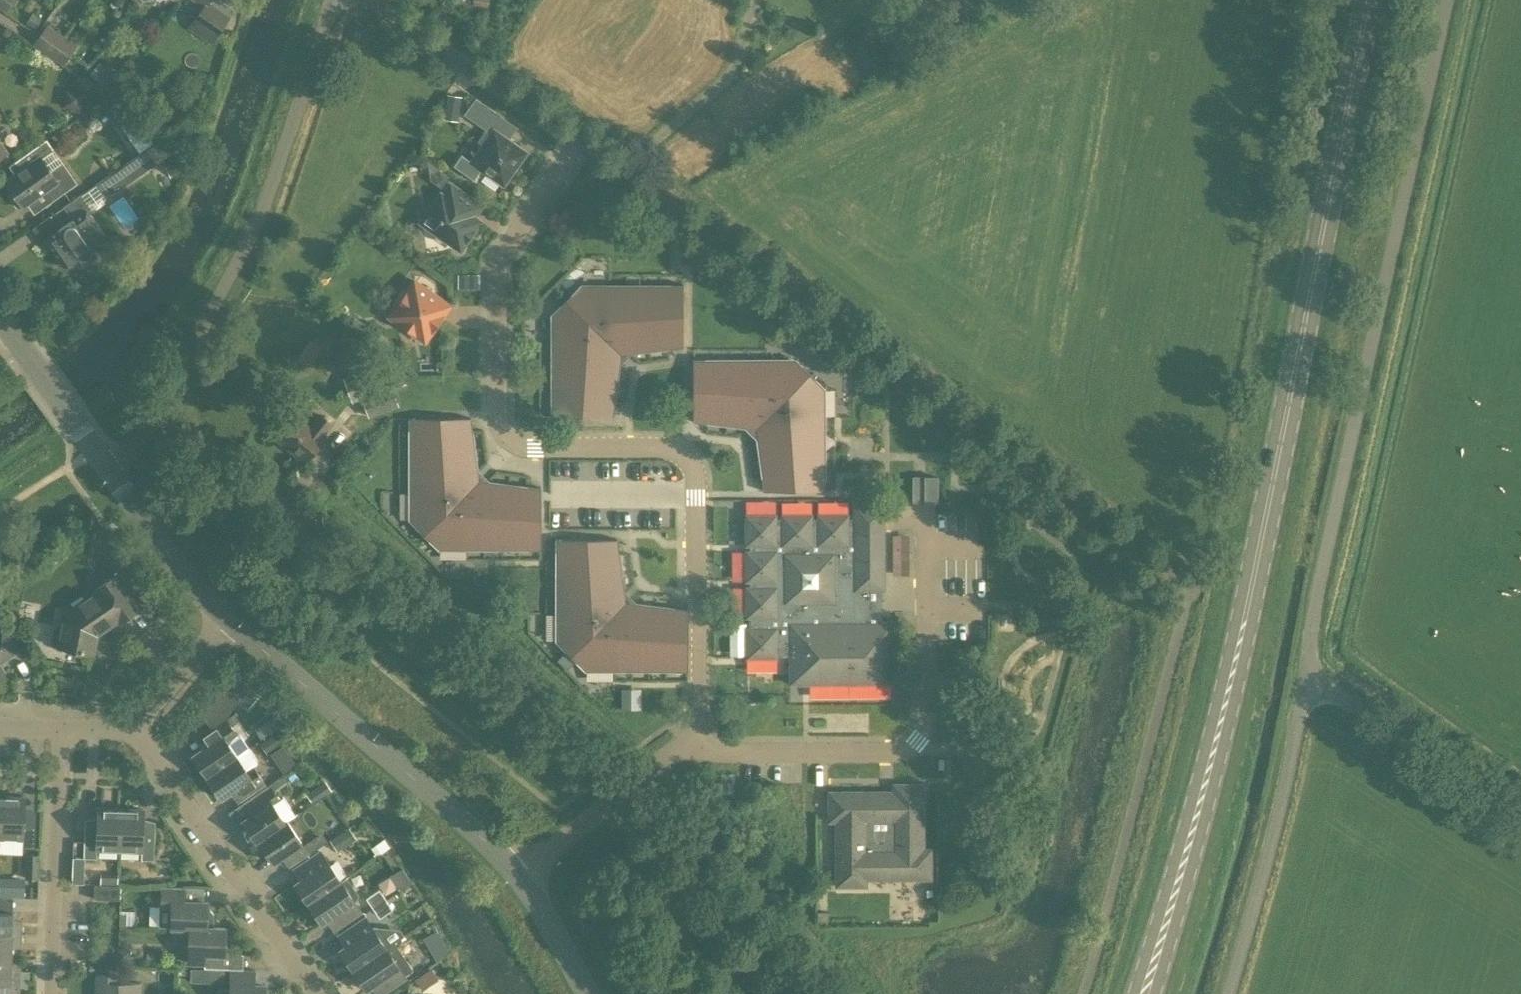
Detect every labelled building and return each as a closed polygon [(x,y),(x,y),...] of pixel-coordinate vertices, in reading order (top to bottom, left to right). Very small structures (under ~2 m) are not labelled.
[(5,11),(13,0),(0,0),(0,7),(5,11)] [(202,6),(200,8),(213,17),(223,3),(220,0),(193,0),(202,6)] [(223,23),(213,17),(200,36),(210,42),(223,23)] [(50,56),(64,36),(46,24),(33,44),(50,56)] [(76,44),(64,36),(50,56),(63,64),(76,44)] [(526,152),(492,128),(486,123),(494,112),(474,98),(463,114),(489,133),(468,162),(502,186),(526,152)] [(119,123),(132,142),(152,126),(133,114),(119,123)] [(42,191),(49,201),(74,183),(60,163),(48,171),(39,159),(53,149),(46,139),(8,165),(14,174),(3,182),(11,192),(6,195),(15,207),(19,204),(21,206),(42,191)] [(411,168),(419,156),(407,148),(399,159),(411,168)] [(105,198),(156,163),(147,149),(103,179),(96,185),(105,198)] [(443,173),(433,166),(424,177),(434,185),(443,173)] [(446,240),(458,248),(477,221),(474,218),(482,207),(449,184),(441,195),(440,195),(420,222),(435,232),(434,237),(437,241),(442,242),(446,240)] [(64,266),(105,237),(85,209),(44,238),(64,266)] [(423,342),(440,317),(425,306),(433,295),(412,280),(393,307),(396,322),(423,342)] [(551,416),(551,414),(583,414),(583,412),(591,412),(591,414),(612,414),(612,416),(613,416),(615,403),(613,403),(618,364),(630,352),(669,347),(669,349),(682,347),(682,346),(680,346),(680,325),(678,325),(678,317),(680,317),(680,285),(683,285),(683,284),(670,284),(670,286),(582,286),(572,296),(571,294),(560,304),(562,306),(552,315),(552,404),(550,404),(550,416),(551,416)] [(692,359),(693,421),(747,428),(755,436),(762,491),(825,491),(825,389),(794,359),(762,358),(692,359)] [(323,438),(320,436),(331,424),(318,414),(308,426),(293,413),(274,437),(303,461),(323,438)] [(538,510),(538,499),(538,488),(540,488),(540,487),(538,487),(532,486),(527,486),(527,488),(488,483),(485,480),(479,474),(475,470),(470,431),(473,431),(471,418),(470,418),(470,420),(449,420),(449,422),(441,422),(441,420),(432,420),(409,420),(409,418),(408,418),(408,430),(410,430),(410,519),(420,529),(418,530),(428,540),(429,538),(439,548),(528,548),(528,550),(540,550),(540,549),(538,549),(538,525),(538,517),(536,517),(536,510),(538,510)] [(912,501),(925,501),(925,477),(912,477),(912,501)] [(789,683),(892,682),(892,621),(884,621),(883,503),(853,503),(853,513),(745,514),(746,657),(789,656),(789,683)] [(555,539),(555,551),(557,551),(557,640),(566,650),(565,651),(575,661),(576,660),(586,669),(675,669),(675,672),(687,672),(687,670),(685,670),(685,638),(683,638),(683,631),(685,631),(685,610),(687,610),(687,609),(674,607),(673,609),(634,604),(622,592),(617,553),(619,553),(618,539),(616,539),(616,541),(595,541),(595,543),(588,543),(588,541),(556,541),(556,539),(555,539)] [(118,622),(139,607),(117,574),(95,589),(97,591),(64,614),(58,646),(92,652),(95,634),(116,620),(118,622)] [(3,658),(4,659),(17,650),(2,629),(0,630),(0,660),(3,658)] [(263,689),(240,670),(225,688),(248,707),(263,689)] [(261,737),(283,725),(277,715),(255,727),(261,737)] [(192,755),(206,777),(236,756),(249,748),(240,735),(236,735),(225,718),(194,739),(201,749),(192,755)] [(267,749),(282,742),(277,732),(262,738),(267,749)] [(286,743),(272,752),(286,772),(299,763),(286,743)] [(236,756),(206,777),(221,798),(230,792),(237,802),(264,783),(253,767),(257,764),(258,760),(249,748),(236,756)] [(866,878),(931,878),(931,848),(924,848),(923,783),(893,783),(893,791),(828,791),(829,821),(836,821),(836,886),(866,886),(866,878)] [(256,842),(258,841),(284,822),(286,820),(295,814),(283,797),(279,800),(269,785),(242,803),(250,814),(241,821),(256,842)] [(1,797),(0,825),(0,837),(22,838),(22,848),(34,848),(35,832),(23,831),(24,798),(1,797)] [(96,848),(119,849),(120,809),(97,808),(96,842),(84,842),(83,858),(96,858),(96,848)] [(143,810),(120,809),(119,849),(141,850),(141,860),(154,860),(154,844),(142,843),(143,810)] [(286,820),(284,822),(258,841),(272,862),(281,855),(289,867),(309,854),(303,845),(286,820)] [(303,845),(309,854),(322,845),(316,836),(303,845)] [(294,884),(307,904),(340,881),(327,861),(320,852),(292,870),(299,880),(294,884)] [(38,879),(39,854),(26,853),(25,878),(38,879)] [(84,868),(72,867),(71,884),(83,884),(84,868)] [(346,877),(340,881),(307,904),(320,924),(343,908),(350,918),(360,911),(354,903),(358,895),(346,877)] [(12,878),(12,897),(25,897),(25,883),(21,878),(12,878)] [(118,900),(119,886),(94,885),(93,899),(118,900)] [(171,906),(170,927),(225,929),(225,928),(212,928),(213,914),(210,911),(206,911),(207,902),(183,901),(184,888),(161,887),(161,905),(171,906)] [(366,897),(373,907),(386,898),(379,889),(366,897)] [(392,908),(386,898),(373,907),(379,917),(392,908)] [(21,935),(21,927),(12,926),(12,912),(0,912),(0,934),(21,935)] [(338,950),(352,970),(385,947),(394,941),(390,943),(379,927),(370,926),(365,918),(337,937),(344,947),(338,950)] [(224,955),(225,929),(170,927),(188,928),(187,963),(204,963),(204,968),(220,968),(221,955),(224,955)] [(440,928),(426,936),(441,958),(454,950),(440,928)] [(21,935),(0,934),(0,956),(11,957),(11,943),(20,943),(21,935)] [(394,941),(385,947),(352,970),(365,990),(388,975),(394,985),(405,977),(403,975),(412,969),(394,941)] [(11,957),(0,956),(0,978),(19,979),(19,971),(10,970),(11,957)] [(435,967),(419,977),(425,987),(441,977),(435,967)] [(265,984),(254,984),(254,970),(230,969),(229,989),(220,988),(217,991),(217,993),(264,993),(265,984)] [(140,983),(118,982),(118,976),(96,975),(95,993),(140,993),(140,983)] [(19,979),(0,978),(0,993),(9,993),(9,987),(19,987),(19,979)]
